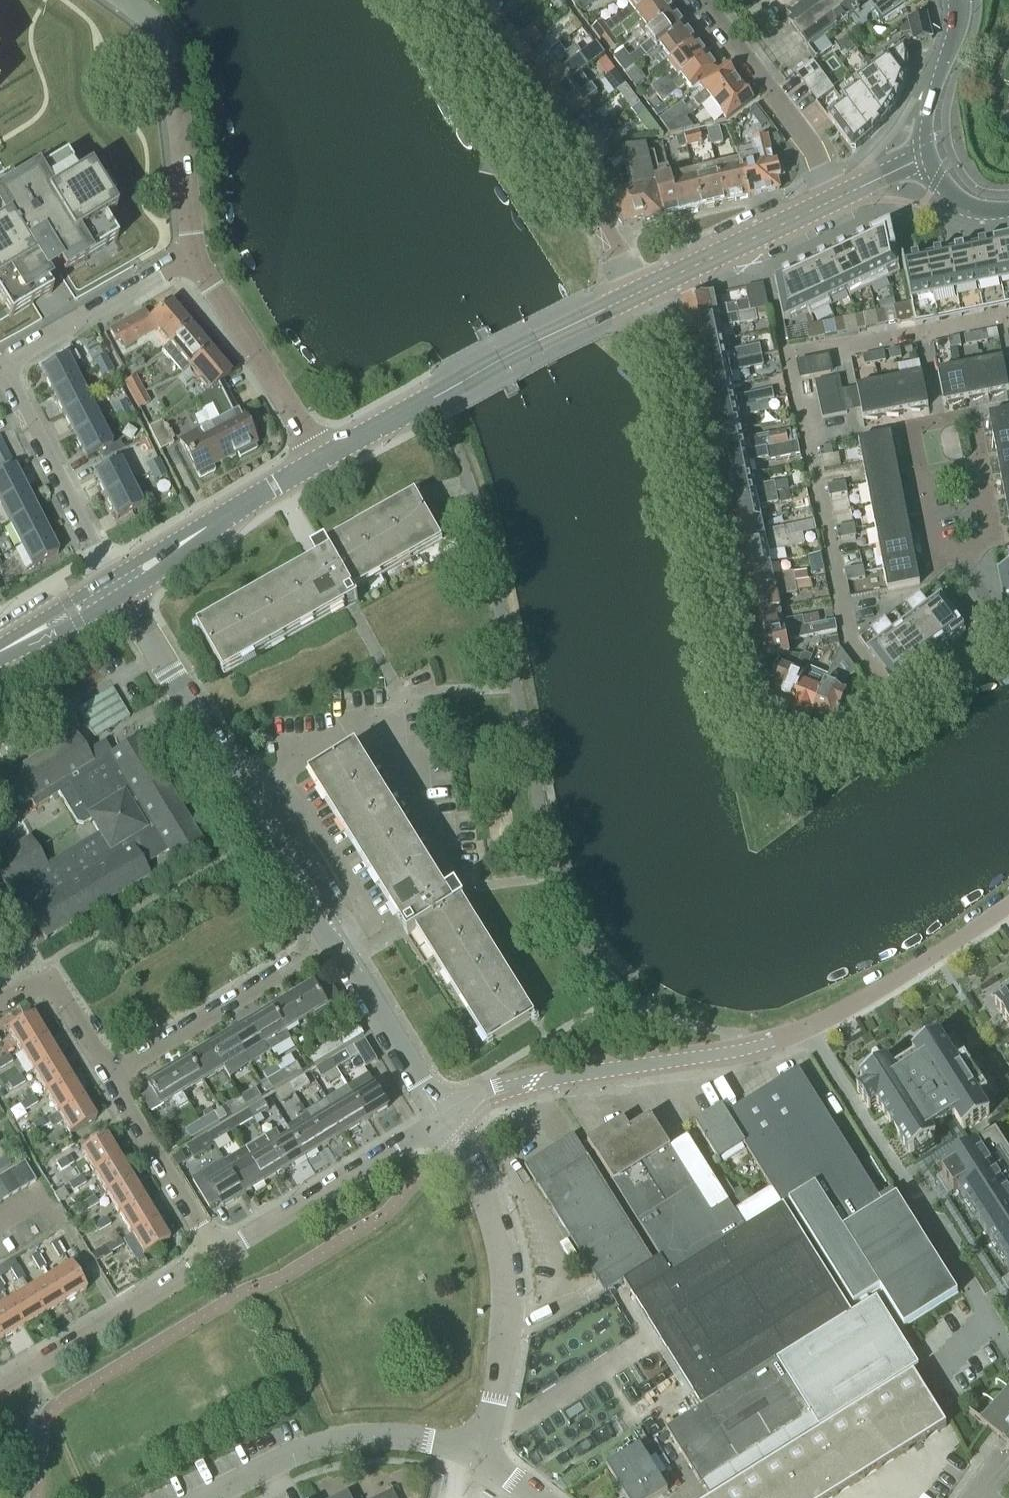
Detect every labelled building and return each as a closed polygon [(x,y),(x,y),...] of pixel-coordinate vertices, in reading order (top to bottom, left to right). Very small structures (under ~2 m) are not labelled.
[(494,0),(457,0),(454,2),(468,20),(494,0)] [(508,0),(494,0),(468,20),(481,39),(504,21),(493,6),(498,2),(501,5),(508,0)] [(577,5),(582,12),(597,1),(596,0),(583,0),(577,5)] [(657,0),(623,0),(629,9),(605,27),(602,22),(592,30),(600,42),(657,0)] [(600,42),(609,54),(620,46),(616,42),(626,35),(627,36),(639,27),(645,35),(674,13),(664,0),(657,0),(600,42)] [(849,0),(802,0),(787,11),(794,21),(789,24),(815,60),(812,62),(814,64),(832,49),(824,38),(851,18),(857,13),(857,14),(859,13),(859,12),(858,12),(849,0)] [(874,13),(882,25),(906,8),(917,0),(877,0),(869,6),(874,13)] [(867,23),(868,17),(874,13),(869,6),(868,5),(859,12),(859,13),(857,14),(857,13),(851,18),(860,30),(868,24),(867,23)] [(620,54),(613,59),(620,69),(625,74),(635,67),(636,67),(638,65),(648,57),(685,29),(674,13),(645,35),(650,42),(640,50),(632,57),(630,58),(624,51),(620,54)] [(914,43),(931,39),(926,17),(909,21),(914,43)] [(3,309),(23,298),(39,287),(39,286),(63,272),(64,273),(106,247),(106,246),(126,234),(114,214),(105,200),(0,27),(0,304),(3,309)] [(509,27),(486,44),(499,62),(537,34),(532,28),(524,34),(526,37),(520,42),(509,27)] [(685,29),(648,57),(652,62),(655,60),(661,69),(666,65),(667,66),(696,43),(685,29)] [(536,63),(535,63),(527,52),(534,47),(535,48),(543,42),(537,34),(499,62),(513,81),(521,75),(536,63)] [(651,90),(642,97),(646,104),(656,96),(657,97),(707,58),(696,43),(667,66),(672,73),(651,89),(651,90)] [(593,67),(605,58),(596,46),(585,55),(593,67)] [(536,63),(521,75),(535,93),(583,56),(576,47),(557,61),(553,61),(548,53),(536,63)] [(907,71),(907,60),(904,47),(871,72),(895,104),(904,81),(907,71)] [(554,118),(591,89),(581,76),(593,67),(585,55),(583,56),(535,93),(554,118)] [(707,58),(657,97),(662,104),(686,86),(689,90),(690,90),(692,92),(700,87),(718,72),(707,58)] [(819,72),(814,64),(812,62),(795,75),(802,85),(819,72)] [(659,120),(659,121),(666,130),(688,113),(690,116),(699,110),(710,101),(738,80),(727,66),(718,72),(700,87),(705,93),(693,102),(685,108),(682,104),(675,109),(659,120)] [(646,80),(636,67),(635,67),(625,74),(635,89),(646,80)] [(617,92),(625,85),(615,71),(606,78),(617,92)] [(809,94),(826,81),(819,72),(802,85),(809,94)] [(883,123),(895,104),(871,72),(854,85),(858,89),(883,123)] [(738,80),(710,101),(725,121),(753,100),(738,80)] [(834,91),(828,83),(826,81),(809,94),(816,104),(834,91)] [(631,110),(639,104),(625,85),(617,92),(631,110)] [(564,131),(591,111),(586,104),(596,97),(591,89),(554,118),(564,131)] [(869,138),(883,123),(858,89),(840,102),(844,107),(845,106),(869,138)] [(652,139),(663,136),(639,104),(631,110),(631,111),(638,119),(652,139)] [(855,150),(869,138),(845,106),(844,107),(828,119),(851,150),(855,150)] [(564,131),(556,138),(565,150),(567,149),(571,155),(603,131),(604,132),(609,129),(600,117),(597,119),(592,112),(591,111),(564,131)] [(710,146),(723,143),(719,128),(707,131),(710,146)] [(603,131),(571,155),(576,162),(575,163),(584,175),(610,156),(602,146),(610,140),(604,132),(603,131)] [(703,144),(700,133),(684,137),(687,148),(703,144)] [(687,148),(684,137),(676,139),(679,150),(687,148)] [(753,149),(736,153),(739,162),(748,198),(779,190),(777,180),(780,179),(777,165),(773,166),(767,139),(751,143),(753,149)] [(646,147),(626,151),(629,164),(635,186),(636,190),(643,221),(645,221),(645,222),(663,218),(647,155),(648,155),(646,147)] [(623,169),(629,164),(626,151),(597,173),(604,183),(623,169)] [(648,155),(647,155),(663,218),(679,214),(668,170),(669,170),(668,168),(668,167),(658,169),(654,154),(648,155)] [(717,167),(716,167),(725,203),(748,198),(739,162),(717,167)] [(716,167),(693,173),(702,209),(725,203),(716,167)] [(669,170),(668,170),(679,214),(702,209),(693,173),(680,177),(679,173),(677,168),(669,170)] [(624,193),(609,197),(613,214),(622,226),(643,221),(636,190),(635,186),(623,189),(624,193)] [(890,226),(890,225),(868,236),(889,279),(900,274),(899,274),(890,226)] [(889,279),(868,236),(849,245),(869,288),(889,279)] [(992,244),(1000,284),(1008,282),(1008,240),(992,244)] [(1000,284),(992,244),(970,248),(978,288),(1000,284)] [(869,288),(849,245),(829,254),(850,298),(869,288)] [(978,288),(970,248),(947,253),(955,293),(978,288)] [(955,293),(947,253),(925,257),(933,298),(955,293)] [(850,298),(829,254),(810,263),(831,307),(829,301),(846,293),(849,298),(850,298)] [(933,298),(925,257),(902,262),(910,302),(933,298)] [(831,307),(810,263),(790,273),(811,316),(831,307)] [(811,316),(790,273),(781,277),(781,278),(775,280),(778,299),(783,323),(808,311),(810,317),(811,316)] [(686,325),(755,311),(767,308),(762,285),(745,289),(748,301),(736,303),(737,305),(716,309),(714,295),(682,302),(686,325)] [(169,346),(190,329),(170,304),(150,321),(148,322),(152,327),(169,346)] [(897,325),(903,324),(900,308),(894,309),(897,325)] [(919,310),(912,312),(915,326),(922,325),(919,310)] [(757,322),(755,311),(686,325),(691,349),(724,342),(720,328),(738,325),(739,325),(757,322)] [(878,327),(886,325),(883,311),(875,313),(878,327)] [(148,322),(150,321),(145,312),(109,332),(115,343),(119,340),(124,349),(136,342),(133,337),(152,327),(148,322)] [(857,331),(865,329),(862,315),(855,317),(857,331)] [(837,335),(845,333),(842,320),(834,321),(837,335)] [(821,324),(813,325),(816,339),(824,338),(821,324)] [(816,339),(813,325),(806,327),(808,341),(816,339)] [(169,346),(161,353),(181,376),(188,370),(210,352),(190,329),(169,346)] [(976,345),(987,343),(985,333),(975,335),(976,345)] [(966,347),(976,345),(975,335),(964,337),(966,347)] [(950,350),(956,349),(961,348),(959,338),(948,340),(950,350)] [(724,342),(691,349),(696,370),(761,356),(759,347),(731,353),(728,341),(724,342)] [(890,361),(901,359),(899,349),(888,351),(890,361)] [(210,394),(217,388),(231,377),(210,352),(188,370),(209,395),(210,394)] [(874,364),(885,362),(883,352),(873,354),(874,364)] [(52,393),(77,381),(70,367),(79,363),(74,354),(41,371),(52,393)] [(864,366),(874,364),(873,354),(862,356),(864,366)] [(733,386),(730,373),(763,366),(761,356),(696,370),(700,393),(733,386)] [(97,371),(108,365),(104,357),(93,363),(97,371)] [(801,379),(830,373),(827,359),(798,365),(801,379)] [(1007,392),(1008,392),(1002,360),(980,364),(986,396),(994,395),(995,398),(1007,392)] [(985,397),(986,396),(980,364),(959,369),(965,400),(972,399),(974,402),(985,397)] [(101,378),(112,372),(108,365),(97,371),(101,378)] [(965,400),(959,369),(937,373),(944,404),(951,403),(953,406),(965,400)] [(920,409),(927,408),(921,376),(900,380),(906,412),(920,412),(920,409)] [(144,394),(135,377),(124,383),(132,398),(143,393),(144,394)] [(839,378),(814,383),(817,395),(841,390),(839,378)] [(899,413),(906,412),(900,380),(878,384),(884,416),(885,416),(899,417),(899,413)] [(64,416),(89,403),(77,381),(52,393),(64,416)] [(878,417),(884,416),(878,384),(857,388),(857,390),(861,410),(863,420),(877,421),(878,417)] [(770,391),(736,398),(733,386),(700,393),(704,415),(767,402),(772,401),(770,391)] [(243,422),(239,414),(233,417),(217,388),(210,394),(209,395),(196,401),(201,412),(211,407),(218,421),(208,425),(210,429),(226,459),(227,461),(238,455),(240,460),(257,452),(254,447),(256,446),(252,439),(257,437),(248,420),(243,422)] [(841,390),(817,395),(819,407),(844,402),(842,392),(841,390)] [(857,390),(842,392),(844,402),(846,413),(861,410),(857,390)] [(149,403),(144,394),(143,393),(132,398),(138,409),(149,403)] [(742,431),(746,430),(744,417),(769,412),(767,402),(704,415),(709,437),(742,430),(742,431)] [(844,402),(819,407),(822,420),(828,419),(847,415),(846,413),(844,402)] [(75,438),(100,426),(89,403),(64,416),(75,438)] [(116,418),(129,411),(124,403),(112,409),(116,418)] [(120,424),(132,418),(129,411),(116,418),(120,424)] [(1008,435),(1008,413),(989,416),(989,419),(988,431),(992,431),(993,438),(1008,435)] [(159,453),(172,446),(161,424),(148,431),(159,453)] [(100,426),(75,438),(87,461),(101,454),(104,460),(122,451),(119,444),(112,447),(111,448),(110,446),(100,426)] [(226,459),(210,429),(180,444),(197,476),(198,476),(200,480),(215,473),(212,466),(226,459)] [(742,430),(709,437),(714,460),(792,443),(789,431),(748,439),(749,440),(749,443),(745,443),(742,431),(742,430)] [(1008,457),(1008,435),(993,438),(992,452),(996,453),(997,458),(997,459),(1008,457)] [(896,449),(890,436),(858,442),(863,463),(894,457),(893,450),(896,449)] [(12,463),(0,440),(0,469),(12,463)] [(792,443),(714,460),(719,483),(720,482),(719,482),(751,475),(749,463),(768,459),(768,462),(800,456),(797,443),(792,444),(792,443)] [(821,458),(832,456),(830,447),(819,449),(821,458)] [(897,472),(900,470),(894,457),(863,463),(867,485),(898,479),(897,472)] [(1008,479),(1008,457),(997,459),(996,473),(1000,474),(1001,479),(1001,481),(1008,479)] [(106,497),(131,485),(119,462),(94,475),(106,497)] [(149,475),(160,470),(156,462),(145,467),(149,475)] [(25,490),(14,468),(0,476),(0,503),(25,490)] [(153,483),(164,478),(160,470),(149,475),(153,483)] [(785,481),(754,488),(751,475),(719,482),(720,482),(724,504),(776,494),(788,492),(785,481)] [(904,491),(899,479),(898,479),(867,485),(871,506),(903,500),(901,493),(904,491)] [(1008,501),(1008,479),(1001,481),(1001,495),(1004,495),(1005,502),(1008,501)] [(838,496),(847,494),(845,483),(836,485),(838,496)] [(117,520),(142,507),(131,485),(106,497),(117,520)] [(829,498),(838,496),(836,485),(827,486),(829,498)] [(36,512),(25,490),(0,503),(0,507),(9,525),(36,512)] [(761,520),(759,507),(778,503),(776,494),(724,504),(729,527),(761,520)] [(316,563),(198,630),(201,636),(222,674),(330,614),(343,606),(341,602),(345,600),(347,604),(348,607),(355,603),(356,604),(358,603),(351,590),(438,541),(441,545),(457,536),(440,506),(425,514),(418,502),(415,496),(326,546),(311,554),(316,563)] [(909,512),(903,501),(903,500),(871,506),(875,527),(907,521),(905,514),(909,512)] [(36,512),(9,525),(16,538),(20,546),(20,547),(47,534),(36,512)] [(814,522),(764,533),(761,520),(729,527),(734,549),(801,535),(816,532),(814,522)] [(913,534),(907,522),(907,521),(875,527),(879,549),(911,543),(909,535),(913,534)] [(847,539),(856,537),(854,525),(845,527),(847,539)] [(838,541),(847,539),(845,527),(836,529),(838,541)] [(47,534),(20,547),(31,569),(58,555),(47,534)] [(770,565),(768,553),(804,545),(801,535),(734,549),(739,572),(770,565)] [(914,557),(917,555),(911,543),(879,549),(883,570),(915,564),(914,557)] [(921,576),(915,565),(915,564),(883,570),(887,592),(919,585),(918,578),(921,576)] [(739,572),(738,572),(743,594),(775,587),(776,588),(779,587),(795,583),(806,581),(805,572),(793,575),(792,574),(773,578),(770,565),(739,572)] [(856,581),(865,579),(863,567),(854,569),(856,581)] [(847,582),(856,581),(854,569),(845,571),(847,582)] [(998,574),(1006,616),(1008,615),(1008,571),(998,574)] [(795,583),(779,587),(781,597),(797,593),(795,583)] [(775,587),(743,594),(747,617),(780,611),(780,610),(776,588),(775,587)] [(956,621),(947,609),(940,599),(929,607),(919,594),(912,599),(946,645),(946,646),(965,632),(957,621),(956,621)] [(946,645),(912,599),(904,605),(914,618),(905,626),(928,658),(929,659),(936,653),(936,652),(946,645)] [(786,622),(787,627),(783,627),(780,611),(747,617),(752,639),(818,625),(816,615),(786,622)] [(928,658),(905,626),(895,633),(885,619),(877,625),(911,671),(919,666),(918,665),(928,658)] [(789,655),(786,641),(790,640),(790,642),(820,635),(836,632),(834,622),(818,625),(752,639),(757,662),(785,656),(789,655)] [(911,671),(877,625),(870,630),(880,644),(869,652),(893,684),(893,683),(894,684),(901,679),(901,678),(911,671)] [(838,687),(857,673),(840,650),(830,673),(828,679),(824,688),(824,687),(822,691),(823,692),(813,716),(835,725),(846,694),(837,691),(838,687)] [(785,656),(783,660),(797,666),(795,668),(794,672),(804,677),(807,670),(807,669),(810,661),(812,658),(804,655),(801,657),(789,655),(785,656)] [(792,707),(801,683),(803,677),(782,668),(775,666),(770,678),(776,680),(769,698),(790,707),(792,707)] [(790,708),(787,714),(810,723),(813,716),(823,692),(822,691),(824,687),(824,688),(828,679),(807,670),(804,677),(801,683),(792,707),(790,707),(790,708)] [(112,690),(77,711),(94,739),(129,718),(112,690)] [(13,888),(46,942),(151,879),(144,867),(169,852),(175,861),(204,843),(140,737),(111,755),(104,743),(86,753),(75,735),(0,781),(0,790),(12,811),(29,801),(34,809),(58,794),(77,825),(83,827),(90,822),(104,845),(97,849),(91,840),(46,867),(28,838),(27,839),(28,842),(0,859),(0,883),(7,896),(9,895),(7,892),(13,888)] [(492,1044),(493,1044),(494,1046),(531,1023),(530,1022),(535,1019),(532,1014),(463,904),(465,903),(456,889),(455,887),(446,893),(445,894),(423,859),(368,770),(355,749),(350,751),(350,752),(351,752),(314,775),(314,776),(315,777),(352,837),(356,844),(402,918),(404,921),(407,920),(410,923),(403,928),(407,934),(407,935),(408,937),(412,934),(413,936),(422,931),(491,1043),(492,1043),(492,1044)] [(294,998),(307,1020),(341,1000),(330,984),(318,991),(315,986),(294,998)] [(287,1033),(307,1020),(294,998),(273,1011),(287,1033)] [(996,1008),(1008,1029),(1008,999),(996,1008)] [(291,1040),(287,1033),(273,1011),(253,1023),(266,1045),(265,1046),(270,1053),(291,1040)] [(610,1028),(620,1022),(614,1012),(604,1018),(610,1028)] [(19,1054),(46,1038),(33,1017),(6,1033),(19,1054)] [(253,1023),(232,1035),(250,1065),(270,1053),(265,1046),(266,1045),(253,1023)] [(232,1035),(211,1048),(225,1070),(230,1080),(250,1065),(232,1035)] [(858,1093),(857,1094),(868,1112),(869,1111),(877,1106),(883,1115),(883,1116),(888,1122),(909,1156),(935,1140),(931,1134),(943,1126),(954,1119),(963,1133),(989,1116),(978,1100),(987,1094),(964,1059),(956,1064),(938,1037),(912,1053),(915,1057),(892,1072),(886,1063),(860,1079),(866,1088),(858,1093)] [(31,1075),(59,1059),(46,1038),(19,1054),(31,1075)] [(329,1057),(343,1048),(338,1039),(324,1048),(329,1057)] [(365,1040),(353,1047),(357,1053),(366,1069),(368,1071),(369,1071),(379,1065),(378,1062),(372,1053),(365,1040)] [(204,1083),(225,1070),(211,1048),(190,1060),(204,1083)] [(314,1066),(329,1057),(324,1048),(315,1053),(308,1057),(314,1066)] [(337,1069),(351,1061),(346,1052),(332,1060),(337,1069)] [(11,1063),(7,1056),(0,1061),(0,1070),(11,1063)] [(44,1096),(71,1080),(59,1059),(31,1075),(44,1096)] [(183,1095),(204,1083),(190,1060),(170,1073),(183,1095)] [(322,1079),(337,1069),(332,1060),(316,1070),(322,1079)] [(288,1082),(302,1073),(297,1064),(283,1073),(288,1082)] [(787,1087),(730,1122),(745,1146),(744,1146),(771,1190),(772,1190),(783,1208),(784,1208),(789,1205),(853,1306),(860,1303),(863,1308),(870,1304),(867,1298),(880,1290),(904,1328),(957,1295),(896,1197),(883,1205),(799,1073),(798,1070),(783,1080),(787,1087)] [(189,1104),(183,1095),(170,1073),(149,1085),(153,1092),(142,1099),(151,1115),(174,1101),(179,1110),(189,1104)] [(273,1091),(288,1082),(283,1073),(267,1082),(273,1091)] [(11,1092),(25,1084),(20,1076),(7,1084),(11,1092)] [(296,1095),(310,1086),(304,1077),(290,1085),(296,1095)] [(357,1082),(348,1087),(368,1120),(388,1108),(374,1086),(369,1077),(357,1084),(357,1082)] [(57,1117),(84,1100),(71,1080),(44,1096),(56,1115),(57,1117)] [(281,1104),(296,1095),(290,1085),(275,1095),(281,1104)] [(347,1133),(368,1120),(348,1087),(327,1100),(347,1133)] [(247,1107),(261,1098),(256,1089),(241,1098),(247,1107)] [(32,1096),(19,1105),(24,1113),(37,1105),(32,1096)] [(232,1116),(247,1107),(241,1098),(226,1107),(232,1116)] [(52,1130),(61,1124),(69,1138),(96,1121),(84,1100),(57,1117),(56,1115),(46,1120),(45,1118),(32,1125),(37,1133),(49,1126),(52,1130)] [(327,1100),(307,1112),(326,1145),(347,1133),(327,1100)] [(254,1119),(269,1110),(263,1102),(249,1110),(254,1119)] [(722,1108),(695,1125),(718,1163),(744,1146),(745,1146),(730,1122),(722,1108)] [(205,1132),(226,1119),(221,1110),(200,1123),(205,1132)] [(233,1132),(254,1119),(249,1110),(228,1123),(233,1132)] [(308,1116),(288,1128),(306,1157),(326,1145),(307,1112),(306,1113),(308,1116)] [(610,1131),(588,1144),(660,1260),(672,1277),(744,1232),(733,1214),(715,1184),(716,1184),(688,1138),(686,1139),(670,1149),(651,1118),(629,1132),(625,1126),(623,1123),(610,1131)] [(191,1141),(205,1132),(200,1123),(185,1131),(191,1141)] [(213,1144),(233,1132),(228,1123),(207,1135),(213,1144)] [(276,1132),(266,1138),(285,1170),(299,1162),(306,1157),(288,1128),(287,1128),(292,1136),(282,1142),(276,1132)] [(996,1246),(1008,1265),(1005,1267),(1008,1272),(1008,1156),(1005,1150),(1008,1148),(999,1134),(977,1149),(977,1148),(943,1170),(947,1176),(937,1182),(948,1200),(959,1193),(966,1205),(969,1203),(981,1222),(978,1224),(993,1248),(996,1246)] [(215,1146),(213,1144),(207,1135),(187,1148),(194,1159),(215,1146)] [(530,1164),(525,1167),(600,1286),(604,1294),(605,1295),(624,1283),(654,1263),(582,1148),(575,1136),(530,1164)] [(266,1138),(245,1151),(264,1183),(285,1170),(266,1138)] [(92,1176),(119,1159),(107,1139),(70,1161),(68,1157),(55,1165),(60,1172),(73,1165),(75,1169),(85,1163),(92,1176)] [(224,1162),(244,1195),(264,1183),(245,1151),(225,1163),(224,1162)] [(10,1166),(6,1158),(0,1161),(0,1171),(10,1166)] [(132,1180),(119,1159),(92,1176),(105,1196),(132,1180)] [(224,1162),(192,1181),(209,1209),(220,1202),(223,1208),(244,1195),(224,1162)] [(24,1164),(15,1169),(26,1188),(36,1183),(24,1164)] [(15,1169),(6,1175),(17,1194),(26,1188),(15,1169)] [(0,1178),(0,1184),(9,1199),(17,1194),(6,1175),(0,1178)] [(86,1185),(82,1179),(81,1177),(67,1185),(72,1193),(86,1185)] [(117,1217),(144,1201),(132,1180),(105,1196),(117,1217)] [(9,1199),(0,1184),(0,1204),(9,1199)] [(771,1190),(733,1214),(744,1232),(783,1208),(772,1190),(771,1190)] [(84,1213),(98,1205),(93,1197),(80,1205),(84,1213)] [(129,1238),(157,1221),(144,1201),(117,1217),(129,1238)] [(654,1263),(624,1283),(635,1300),(637,1304),(652,1327),(669,1354),(686,1381),(693,1393),(694,1395),(703,1408),(852,1316),(851,1315),(784,1208),(783,1208),(744,1232),(672,1277),(660,1260),(654,1263)] [(98,1233),(110,1225),(105,1219),(93,1226),(98,1233)] [(157,1221),(129,1238),(142,1258),(169,1242),(157,1221)] [(111,1253),(122,1246),(117,1238),(89,1255),(94,1264),(111,1253)] [(58,1259),(65,1255),(57,1242),(50,1246),(58,1259)] [(37,1253),(30,1258),(38,1271),(43,1269),(45,1267),(37,1254),(37,1253)] [(70,1266),(49,1278),(65,1305),(86,1293),(70,1266)] [(18,1297),(7,1304),(23,1330),(44,1318),(28,1291),(29,1291),(23,1281),(24,1280),(17,1267),(10,1271),(17,1284),(13,1287),(18,1297)] [(29,1291),(28,1291),(44,1318),(65,1305),(49,1278),(49,1279),(40,1284),(29,1291)] [(703,1408),(668,1430),(704,1488),(731,1471),(737,1480),(778,1455),(817,1430),(819,1429),(918,1367),(876,1300),(870,1304),(863,1308),(851,1315),(852,1316),(703,1408)] [(0,1308),(0,1339),(3,1343),(23,1330),(7,1304),(0,1308)] [(835,1497),(857,1483),(879,1470),(901,1456),(923,1442),(946,1428),(946,1427),(913,1375),(780,1458),(758,1472),(737,1485),(716,1497),(833,1497),(835,1497)] [(985,1429),(1008,1450),(1008,1401),(985,1429)] [(668,1492),(639,1447),(606,1467),(625,1497),(658,1497),(668,1492)]
